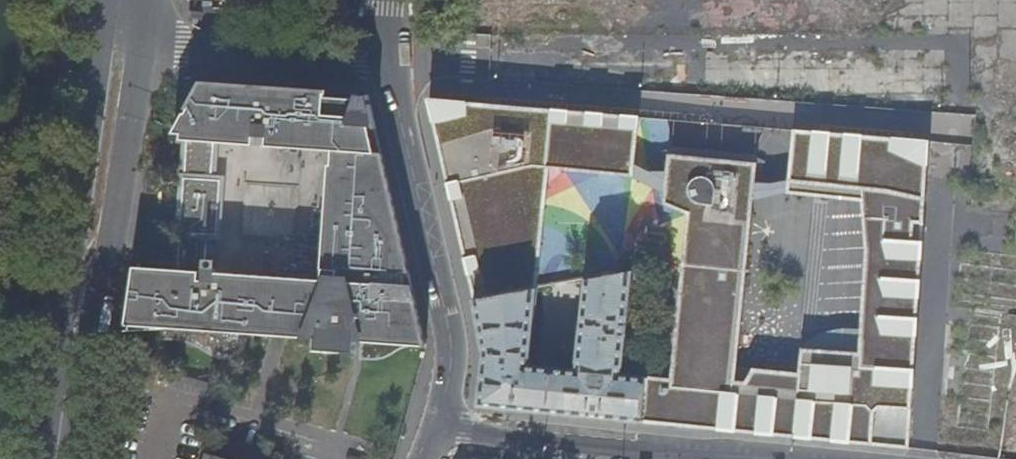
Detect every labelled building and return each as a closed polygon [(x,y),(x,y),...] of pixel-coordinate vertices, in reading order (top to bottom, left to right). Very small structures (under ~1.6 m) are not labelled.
[(409,347),(428,347),(395,208),(383,149),(378,128),(371,94),(359,93),(353,116),(315,114),(317,90),(204,81),(176,135),(184,136),(175,270),(144,267),(140,326),(142,326),(142,338),(187,342),(198,346),(208,351),(218,358),(224,361),(231,362),(236,362),(238,361),(247,353),(253,332),(255,332),(256,318),(262,319),(265,277),(217,273),(218,270),(209,269),(211,237),(220,238),(223,183),(214,182),(217,144),(344,153),(337,282),(341,282),(339,314),(322,312),(321,324),(323,324),(322,338),(320,338),(319,350),(359,353),(359,342),(363,342),(362,361),(373,361),(384,359),(391,358),(405,350),(409,348),(409,347)] [(640,110),(439,93),(481,298),(542,285),(536,165),(634,176),(640,110)] [(640,110),(634,176),(671,200),(678,144),(767,152),(762,201),(795,193),(801,123),(674,112),(640,110)] [(973,130),(973,114),(926,114),(926,131),(973,130)] [(767,152),(678,144),(671,200),(695,212),(690,272),(678,376),(651,372),(646,417),(915,444),(936,133),(801,123),(795,193),(868,200),(871,243),(864,348),(807,345),(806,368),(761,363),(754,376),(745,375),(762,201),(767,152)] [(663,252),(632,248),(630,263),(662,267),(663,252)] [(956,250),(949,311),(968,313),(954,427),(986,431),(1000,316),(1015,318),(1015,310),(1015,257),(956,250)] [(485,400),(646,417),(651,372),(628,369),(636,266),(592,275),(582,363),(535,355),(542,285),(481,298),(491,343),(485,400)] [(207,458),(285,458),(287,455),(214,434),(207,458)]
